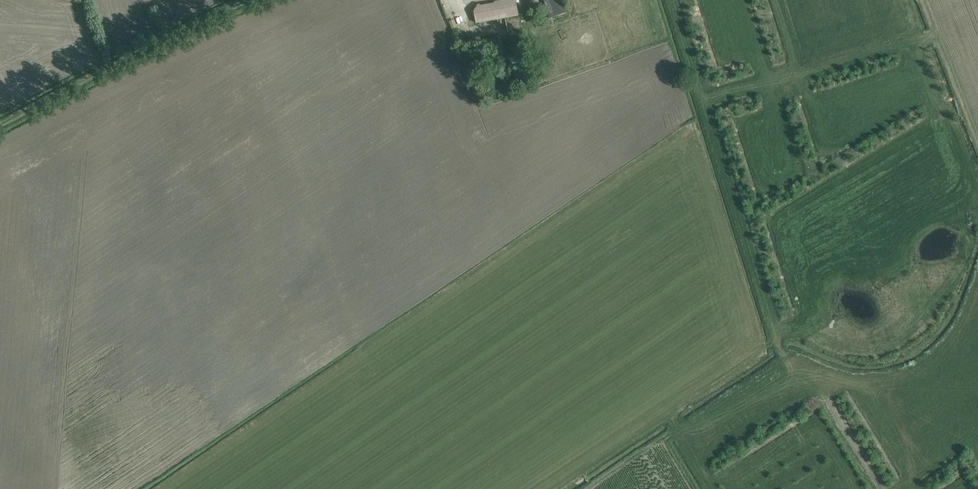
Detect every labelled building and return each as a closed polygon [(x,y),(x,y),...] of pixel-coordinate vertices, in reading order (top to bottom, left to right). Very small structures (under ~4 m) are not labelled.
[(502,1),(506,18),(520,15),(517,0),(505,0),(502,1)] [(550,18),(566,13),(567,12),(565,5),(563,0),(543,0),(550,18)]
